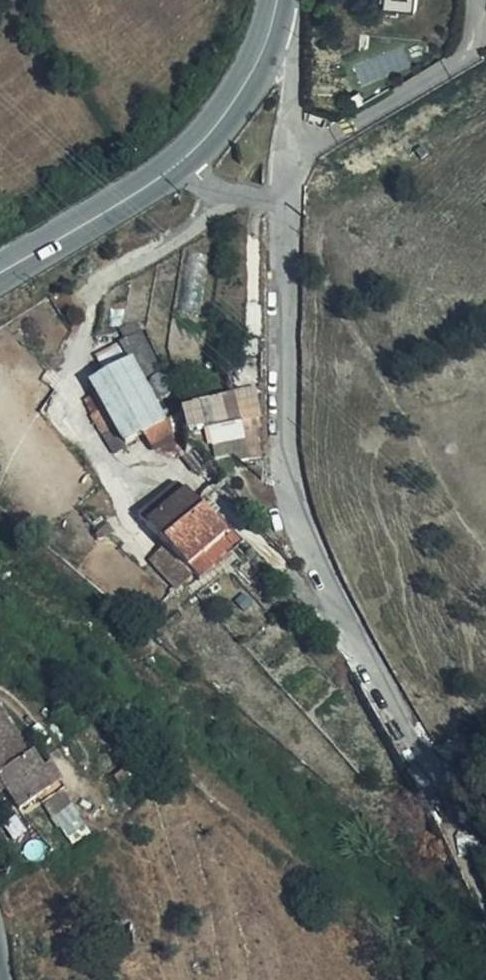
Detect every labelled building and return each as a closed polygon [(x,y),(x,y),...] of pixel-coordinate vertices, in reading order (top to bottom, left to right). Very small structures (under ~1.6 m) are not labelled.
[(315,83),(310,93),(326,100),(330,91),(315,83)] [(188,254),(188,275),(204,275),(204,253),(188,254)] [(111,348),(94,359),(106,383),(92,393),(115,432),(152,407),(167,398),(142,354),(160,342),(140,308),(102,332),(111,348)] [(171,351),(167,348),(159,347),(153,352),(151,360),(155,365),(158,368),(165,369),(170,365),(173,358),(171,351)] [(106,383),(94,359),(78,369),(92,393),(106,383)] [(235,396),(232,371),(201,376),(204,403),(235,396)] [(180,390),(167,398),(152,407),(159,426),(190,435),(195,431),(180,390)] [(166,523),(188,550),(195,559),(219,539),(209,527),(225,513),(184,461),(178,460),(141,492),(166,523)] [(171,564),(188,550),(166,523),(150,536),(171,564)] [(67,779),(85,766),(57,725),(46,733),(17,690),(0,701),(0,745),(11,761),(18,756),(27,769),(40,788),(62,773),(67,779)] [(18,756),(11,761),(20,774),(27,769),(18,756)] [(65,794),(49,803),(66,836),(85,826),(77,810),(75,811),(65,794)]
